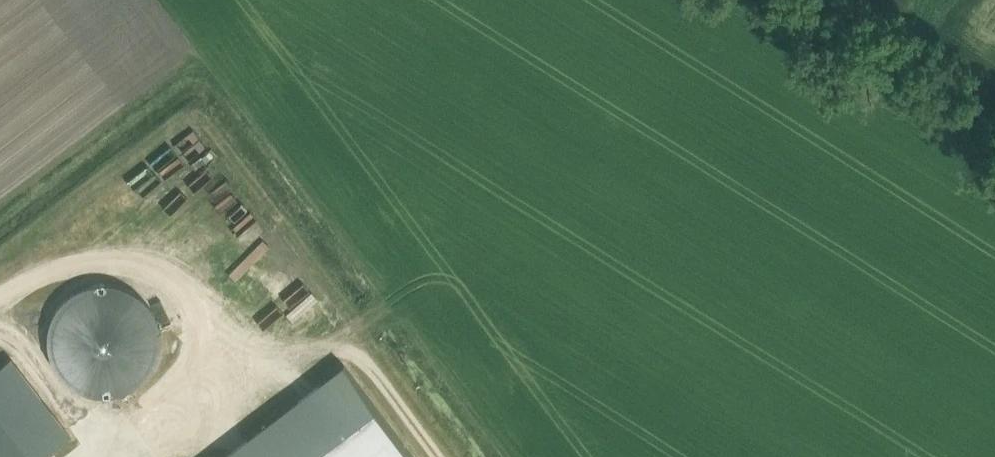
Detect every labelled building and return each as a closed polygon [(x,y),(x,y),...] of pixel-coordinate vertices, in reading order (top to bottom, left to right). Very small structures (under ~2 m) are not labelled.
[(152,341),(153,332),(152,320),(148,309),(142,299),(135,291),(127,285),(117,280),(108,278),(95,277),(87,278),(77,281),(66,287),(58,294),(51,304),(47,313),(44,321),(43,333),(45,343),(48,354),(54,364),(61,372),(68,377),(78,383),(88,386),(99,387),(112,385),(121,382),(129,377),(138,370),(144,362),(150,352),(152,341)] [(73,433),(14,355),(0,366),(0,456),(42,456),(73,433)] [(343,364),(221,456),(414,456),(343,364)]
